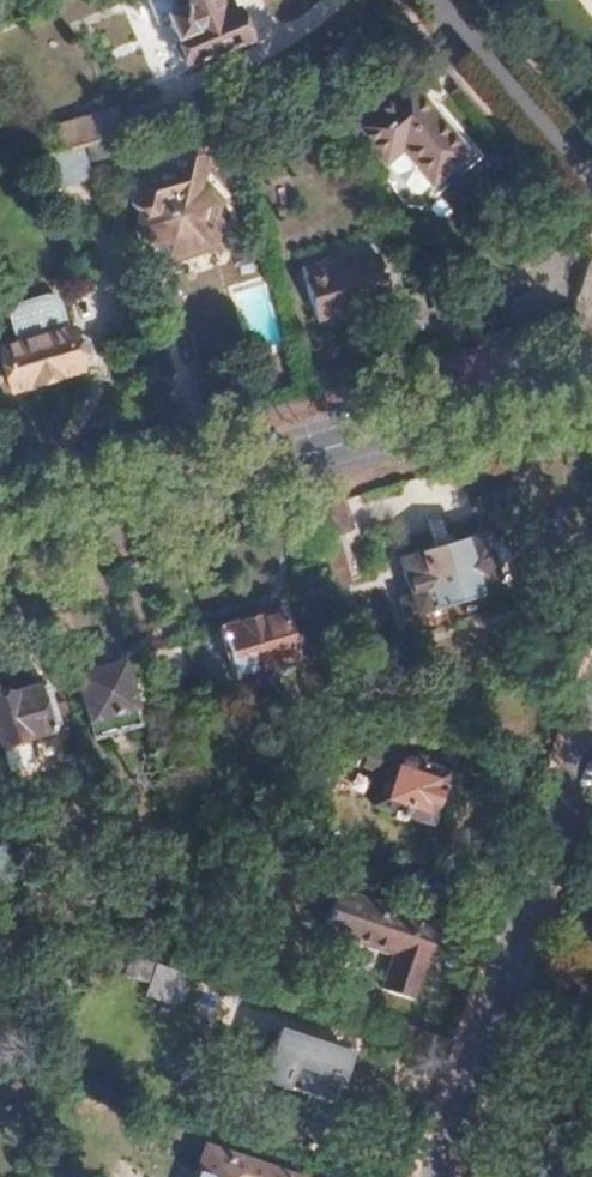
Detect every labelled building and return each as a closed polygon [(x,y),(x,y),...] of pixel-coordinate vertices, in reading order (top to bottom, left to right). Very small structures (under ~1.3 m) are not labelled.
[(64,2),(72,22),(123,0),(70,0),(64,2)] [(249,38),(236,10),(227,14),(221,0),(152,0),(161,22),(170,18),(179,36),(175,44),(180,57),(189,60),(191,64),(249,38)] [(468,154),(397,70),(365,96),(380,113),(359,131),(387,164),(404,148),(434,183),(468,154)] [(124,134),(116,110),(70,124),(77,148),(88,145),(124,134)] [(167,263),(211,249),(214,252),(222,220),(216,214),(218,207),(196,188),(198,187),(201,185),(203,183),(204,178),(202,175),(200,173),(199,171),(202,159),(196,153),(195,151),(198,143),(178,150),(169,148),(164,163),(156,167),(158,177),(141,184),(135,206),(142,212),(141,220),(149,227),(146,244),(153,249),(151,260),(165,272),(167,263)] [(591,342),(591,256),(586,255),(568,337),(591,342)] [(325,263),(299,270),(314,322),(388,301),(376,258),(327,273),(325,263)] [(87,358),(82,339),(73,335),(66,338),(64,330),(1,349),(4,359),(0,360),(0,390),(1,394),(13,390),(14,394),(76,375),(73,369),(83,365),(87,358)] [(261,430),(341,421),(338,396),(258,404),(261,430)] [(359,617),(333,534),(352,528),(345,500),(310,510),(337,601),(343,623),(359,617)] [(503,593),(498,574),(502,572),(506,570),(510,564),(511,558),(509,552),(506,547),(503,544),(498,542),(493,542),(488,543),(485,532),(399,557),(407,586),(397,589),(401,603),(396,604),(401,623),(503,593)] [(289,659),(284,637),(277,615),(184,642),(193,672),(198,670),(203,688),(238,677),(237,674),(289,659)] [(300,655),(294,634),(284,637),(289,659),(300,655)] [(140,726),(121,662),(74,676),(93,739),(140,726)] [(37,686),(13,694),(7,688),(0,690),(0,744),(2,750),(27,742),(25,738),(50,730),(37,686)] [(430,825),(447,774),(391,756),(374,806),(390,811),(387,820),(414,829),(416,820),(430,825)] [(444,923),(340,889),(325,932),(393,954),(382,988),(415,999),(426,965),(429,967),(444,923)] [(238,1027),(248,995),(212,982),(200,1014),(238,1027)] [(348,1054),(280,1031),(263,1080),(283,1087),(280,1098),(306,1107),(309,1096),(332,1104),(348,1054)] [(206,1148),(196,1176),(298,1176),(206,1148)]
